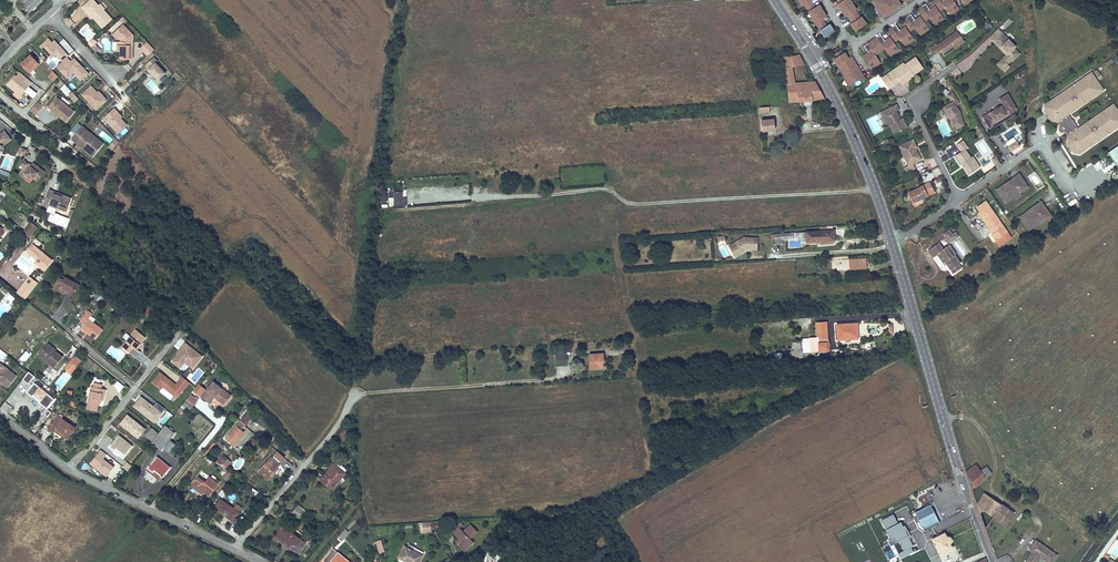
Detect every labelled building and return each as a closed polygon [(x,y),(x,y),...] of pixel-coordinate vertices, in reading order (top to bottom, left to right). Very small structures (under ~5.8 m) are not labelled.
[(42,0),(25,0),(21,3),(29,12),(42,0)] [(87,12),(88,10),(93,16),(102,26),(112,17),(103,7),(102,8),(95,0),(87,0),(81,5),(87,12)] [(828,16),(821,4),(817,6),(813,0),(801,0),(803,5),(806,3),(826,36),(836,30),(832,23),(828,25),(824,18),(828,16)] [(840,2),(839,3),(848,16),(849,15),(854,21),(852,23),(857,30),(867,23),(862,16),(861,16),(857,10),(858,9),(853,2),(853,1),(852,0),(839,0),(840,2)] [(874,1),(877,6),(880,10),(885,16),(902,4),(900,0),(875,0),(874,1)] [(941,9),(946,6),(949,11),(953,7),(955,9),(959,6),(955,0),(935,0),(941,9)] [(931,16),(934,21),(939,18),(940,20),(944,16),(936,5),(931,9),(927,3),(918,8),(926,19),(931,16)] [(912,13),(904,19),(911,30),(916,26),(919,31),(924,28),(925,30),(930,27),(922,15),(916,19),(912,13)] [(1006,28),(1012,20),(1008,17),(1002,25),(1006,28)] [(122,22),(112,32),(116,36),(118,35),(120,38),(120,39),(120,43),(118,43),(118,48),(120,48),(120,56),(132,56),(133,33),(122,22)] [(987,30),(992,27),(989,22),(984,25),(987,30)] [(901,37),(904,42),(909,38),(910,40),(914,37),(906,26),(901,30),(897,23),(889,29),(896,40),(901,37)] [(963,74),(993,42),(1005,53),(995,64),(1004,72),(1010,66),(1008,65),(1021,51),(995,26),(957,68),(963,74)] [(965,42),(958,32),(954,34),(962,45),(965,42)] [(882,34),(865,45),(869,52),(864,55),(872,67),(877,64),(875,62),(880,59),(876,54),(886,47),(889,52),(894,49),(895,51),(900,48),(892,36),(886,40),(882,34)] [(945,56),(962,45),(954,34),(938,46),(937,44),(930,49),(935,56),(942,52),(945,56)] [(48,37),(40,44),(51,57),(56,52),(62,60),(67,55),(68,54),(54,39),(52,41),(48,37)] [(96,39),(90,44),(96,50),(99,47),(95,43),(97,41),(96,39)] [(141,46),(147,53),(154,47),(147,40),(141,46)] [(844,52),(842,49),(835,53),(837,57),(835,58),(839,64),(841,62),(843,65),(840,67),(849,81),(852,80),(854,83),(865,76),(853,55),(850,57),(846,51),(844,52)] [(39,64),(31,55),(21,63),(28,71),(33,67),(35,68),(39,64)] [(71,59),(67,55),(62,60),(56,65),(67,76),(74,70),(81,78),(88,71),(74,56),(71,59)] [(154,55),(146,62),(149,66),(148,67),(158,78),(165,71),(155,61),(157,59),(154,55)] [(796,55),(783,55),(788,83),(790,101),(813,100),(824,98),(815,81),(796,81),(792,65),(804,65),(799,55),(796,55)] [(914,76),(924,69),(916,58),(905,66),(894,74),(900,82),(903,87),(908,84),(907,82),(914,77),(914,76)] [(877,64),(872,67),(873,68),(882,61),(880,59),(875,62),(877,64)] [(893,72),(894,74),(905,66),(904,64),(893,72)] [(953,77),(960,75),(959,69),(952,71),(953,77)] [(53,81),(58,75),(54,71),(50,76),(53,81)] [(15,75),(7,85),(22,96),(29,87),(23,82),(27,77),(20,72),(16,76),(15,75)] [(893,72),(887,76),(894,86),(900,82),(894,74),(893,72)] [(1103,89),(1090,72),(1045,104),(1044,110),(1051,120),(1057,121),(1059,120),(1062,124),(1061,126),(1060,128),(1061,129),(1064,130),(1065,129),(1068,133),(1067,134),(1066,141),(1073,151),(1080,153),(1117,126),(1117,110),(1113,103),(1078,128),(1074,123),(1071,119),(1068,114),(1103,89)] [(894,86),(887,76),(881,79),(889,90),(894,86)] [(97,91),(91,84),(82,92),(96,108),(107,98),(103,94),(102,96),(97,91)] [(65,85),(61,89),(67,95),(71,91),(65,85)] [(127,91),(133,95),(136,91),(131,87),(127,91)] [(78,96),(74,92),(73,91),(69,94),(74,100),(78,96)] [(960,112),(956,106),(960,104),(953,93),(949,96),(953,102),(954,103),(952,104),(951,103),(944,108),(950,119),(953,130),(964,126),(960,112)] [(995,110),(983,117),(990,127),(997,123),(996,121),(1011,111),(1017,108),(1007,93),(999,99),(1003,105),(998,108),(995,110)] [(74,111),(56,97),(49,106),(52,109),(60,115),(66,121),(74,111)] [(37,115),(43,106),(37,101),(31,110),(37,115)] [(890,125),(895,134),(908,127),(904,118),(901,119),(899,120),(897,117),(899,116),(897,112),(900,110),(897,105),(886,110),(889,115),(884,118),(887,124),(890,125)] [(114,106),(103,116),(117,131),(127,123),(121,116),(116,111),(117,110),(114,106)] [(52,109),(50,111),(58,117),(60,115),(52,109)] [(997,123),(990,127),(991,129),(1013,115),(1011,111),(996,121),(997,123)] [(775,129),(774,119),(761,120),(762,131),(775,129)] [(92,155),(103,142),(99,138),(97,140),(89,133),(90,131),(82,124),(76,132),(80,135),(75,141),(92,155)] [(2,146),(11,140),(4,131),(0,134),(0,152),(2,146)] [(99,138),(90,131),(89,133),(97,140),(99,138)] [(80,135),(76,132),(71,137),(75,141),(80,135)] [(907,173),(916,169),(914,164),(922,160),(917,149),(915,146),(917,145),(914,139),(900,146),(909,166),(905,168),(907,173)] [(1017,141),(1009,146),(1012,151),(1020,146),(1017,141)] [(27,150),(20,148),(17,155),(24,158),(27,150)] [(973,158),(971,159),(977,170),(980,169),(973,158)] [(29,177),(33,180),(34,179),(38,182),(45,172),(33,163),(32,166),(31,167),(28,165),(24,162),(21,166),(24,168),(21,171),(29,177)] [(21,171),(19,174),(27,180),(29,177),(21,171)] [(1007,186),(1005,184),(995,190),(1005,203),(1013,197),(1019,193),(1025,189),(1021,184),(1023,182),(1018,175),(1012,179),(1013,181),(1007,186)] [(937,192),(943,191),(941,177),(935,178),(937,192)] [(935,193),(930,183),(909,193),(914,203),(935,193)] [(50,189),(45,204),(51,206),(51,205),(68,211),(72,199),(55,193),(56,191),(50,189)] [(403,191),(388,191),(388,206),(407,206),(407,197),(403,197),(403,191)] [(985,202),(976,208),(979,213),(980,212),(981,214),(980,215),(993,232),(994,232),(994,233),(991,235),(990,235),(995,242),(1007,233),(985,202)] [(1035,209),(1029,213),(1028,212),(1020,218),(1029,231),(1037,225),(1036,223),(1047,216),(1043,210),(1045,208),(1041,202),(1034,207),(1035,209)] [(1051,217),(1045,208),(1043,210),(1047,216),(1036,223),(1037,225),(1038,226),(1051,217)] [(981,214),(980,212),(979,213),(977,214),(991,235),(994,233),(994,232),(993,232),(980,215),(981,214)] [(33,223),(27,230),(30,232),(36,225),(33,223)] [(36,225),(30,232),(33,235),(39,228),(36,225)] [(809,242),(837,240),(836,230),(809,232),(809,242)] [(948,231),(942,235),(945,239),(951,235),(948,231)] [(951,235),(945,239),(948,244),(958,238),(954,233),(951,235)] [(743,238),(731,244),(733,246),(729,248),(734,258),(742,254),(740,250),(746,247),(752,247),(752,250),(757,250),(757,238),(743,238)] [(959,264),(953,256),(952,257),(945,248),(942,250),(938,244),(927,252),(933,260),(937,257),(942,265),(944,263),(945,265),(952,275),(957,271),(954,267),(959,264)] [(53,260),(34,245),(29,252),(38,259),(39,261),(38,263),(46,270),(53,260)] [(955,255),(948,246),(945,248),(952,257),(953,256),(955,255)] [(837,269),(867,268),(866,258),(848,260),(837,261),(837,269)] [(21,289),(29,295),(38,284),(30,277),(21,289)] [(65,281),(61,278),(57,285),(61,288),(60,289),(66,292),(73,296),(76,291),(77,292),(81,286),(67,278),(65,281)] [(61,288),(57,285),(55,289),(65,295),(66,292),(60,289),(61,288)] [(18,293),(26,299),(29,295),(21,289),(18,293)] [(101,293),(96,299),(100,302),(105,296),(101,293)] [(89,319),(93,314),(89,311),(81,320),(86,324),(82,329),(96,340),(104,331),(89,319)] [(828,338),(827,322),(816,323),(817,339),(828,338)] [(889,331),(889,333),(894,333),(893,323),(880,324),(881,331),(889,331)] [(857,324),(838,325),(838,340),(858,338),(857,324)] [(137,350),(146,339),(137,330),(124,344),(129,348),(127,351),(135,359),(141,354),(137,350)] [(811,352),(811,338),(802,339),(803,353),(811,352)] [(829,350),(828,341),(817,341),(818,351),(829,350)] [(57,349),(49,342),(47,344),(54,350),(53,351),(55,352),(56,351),(57,349)] [(203,357),(186,343),(181,349),(182,350),(178,355),(173,362),(180,368),(185,363),(193,369),(203,357)] [(55,367),(64,357),(56,351),(55,352),(53,351),(54,350),(47,344),(39,354),(55,367)] [(568,360),(567,351),(555,352),(556,361),(568,360)] [(24,363),(29,356),(26,353),(20,360),(24,363)] [(605,362),(604,353),(590,355),(591,368),(603,367),(603,362),(605,362)] [(66,369),(71,374),(77,366),(75,364),(79,359),(76,356),(66,369)] [(7,388),(17,376),(0,363),(0,379),(0,381),(7,388)] [(35,376),(29,372),(23,379),(29,384),(35,376)] [(63,388),(71,376),(65,372),(57,385),(63,388)] [(169,379),(160,372),(152,382),(161,389),(163,387),(176,398),(185,386),(178,381),(175,385),(171,381),(170,382),(168,380),(169,379)] [(123,385),(118,381),(114,385),(119,391),(123,385)] [(91,386),(88,402),(99,404),(100,400),(102,393),(104,394),(105,389),(101,388),(102,384),(95,382),(94,387),(91,386)] [(216,395),(225,403),(231,396),(214,382),(202,396),(208,402),(213,396),(215,397),(216,395)] [(35,383),(27,392),(33,397),(34,394),(41,400),(41,401),(44,404),(43,405),(47,409),(55,400),(35,383)] [(225,403),(216,395),(215,397),(224,405),(225,403)] [(185,402),(192,407),(196,402),(190,396),(185,402)] [(141,397),(134,406),(153,422),(164,408),(157,403),(153,407),(141,397)] [(159,423),(164,426),(172,414),(167,411),(159,423)] [(242,429),(252,416),(247,412),(225,438),(233,445),(244,432),(242,429)] [(146,431),(126,415),(119,424),(139,439),(146,431)] [(69,438),(76,428),(63,419),(61,423),(55,419),(49,428),(55,432),(56,431),(57,429),(69,438)] [(161,450),(175,433),(165,426),(158,434),(152,441),(152,442),(161,450)] [(158,434),(152,428),(146,435),(145,436),(152,441),(158,434)] [(69,438),(57,429),(56,431),(68,439),(69,438)] [(345,443),(352,434),(346,429),(339,438),(345,443)] [(125,456),(132,447),(119,435),(110,446),(115,451),(117,448),(125,456)] [(106,456),(100,451),(89,464),(106,477),(113,468),(102,460),(106,456)] [(281,461),(284,457),(278,451),(274,455),(275,456),(272,458),(271,457),(259,471),(269,479),(276,472),(275,471),(280,465),(278,463),(281,461)] [(171,468),(157,457),(148,468),(153,472),(155,470),(163,477),(171,468)] [(196,468),(202,460),(198,457),(192,465),(196,468)] [(127,472),(130,468),(125,464),(121,468),(127,472)] [(333,489),(345,473),(333,464),(321,480),(333,489)] [(972,489),(992,474),(986,466),(980,470),(976,464),(970,468),(966,472),(968,478),(973,484),(970,486),(972,489)] [(210,495),(219,483),(209,476),(205,481),(199,476),(192,485),(201,492),(203,490),(205,492),(210,495)] [(218,494),(223,497),(227,492),(222,488),(218,494)] [(983,509),(1006,525),(1014,512),(985,492),(977,503),(980,512),(983,509)] [(214,508),(225,516),(226,515),(233,520),(239,512),(242,507),(237,504),(233,508),(221,499),(214,508)] [(345,507),(351,501),(348,499),(342,505),(345,507)] [(930,504),(915,512),(924,530),(940,523),(930,504)] [(298,519),(305,511),(299,505),(292,513),(298,519)] [(894,514),(879,522),(899,559),(918,551),(905,521),(898,523),(894,514)] [(420,522),(420,532),(432,532),(432,521),(420,522)] [(470,538),(477,531),(470,524),(463,531),(459,535),(458,538),(455,541),(462,548),(464,545),(470,545),(470,538)] [(299,551),(305,543),(295,536),(281,525),(274,535),(290,547),(291,545),(299,551)] [(454,534),(460,528),(457,525),(451,531),(454,534)] [(459,535),(463,531),(460,528),(454,534),(458,538),(459,535)] [(342,540),(349,532),(346,530),(340,538),(342,540)] [(945,532),(932,539),(940,553),(952,547),(950,543),(951,542),(951,540),(951,539),(950,537),(948,536),(947,536),(945,532)] [(379,553),(385,552),(381,539),(375,541),(379,553)] [(1026,561),(1027,561),(1037,561),(1040,556),(1041,555),(1052,561),(1057,554),(1035,540),(1030,547),(1033,549),(1032,551),(1026,561)] [(399,558),(407,561),(419,561),(422,556),(413,551),(414,548),(408,545),(407,548),(405,547),(399,558)] [(332,549),(323,561),(324,561),(349,561),(332,549)]
